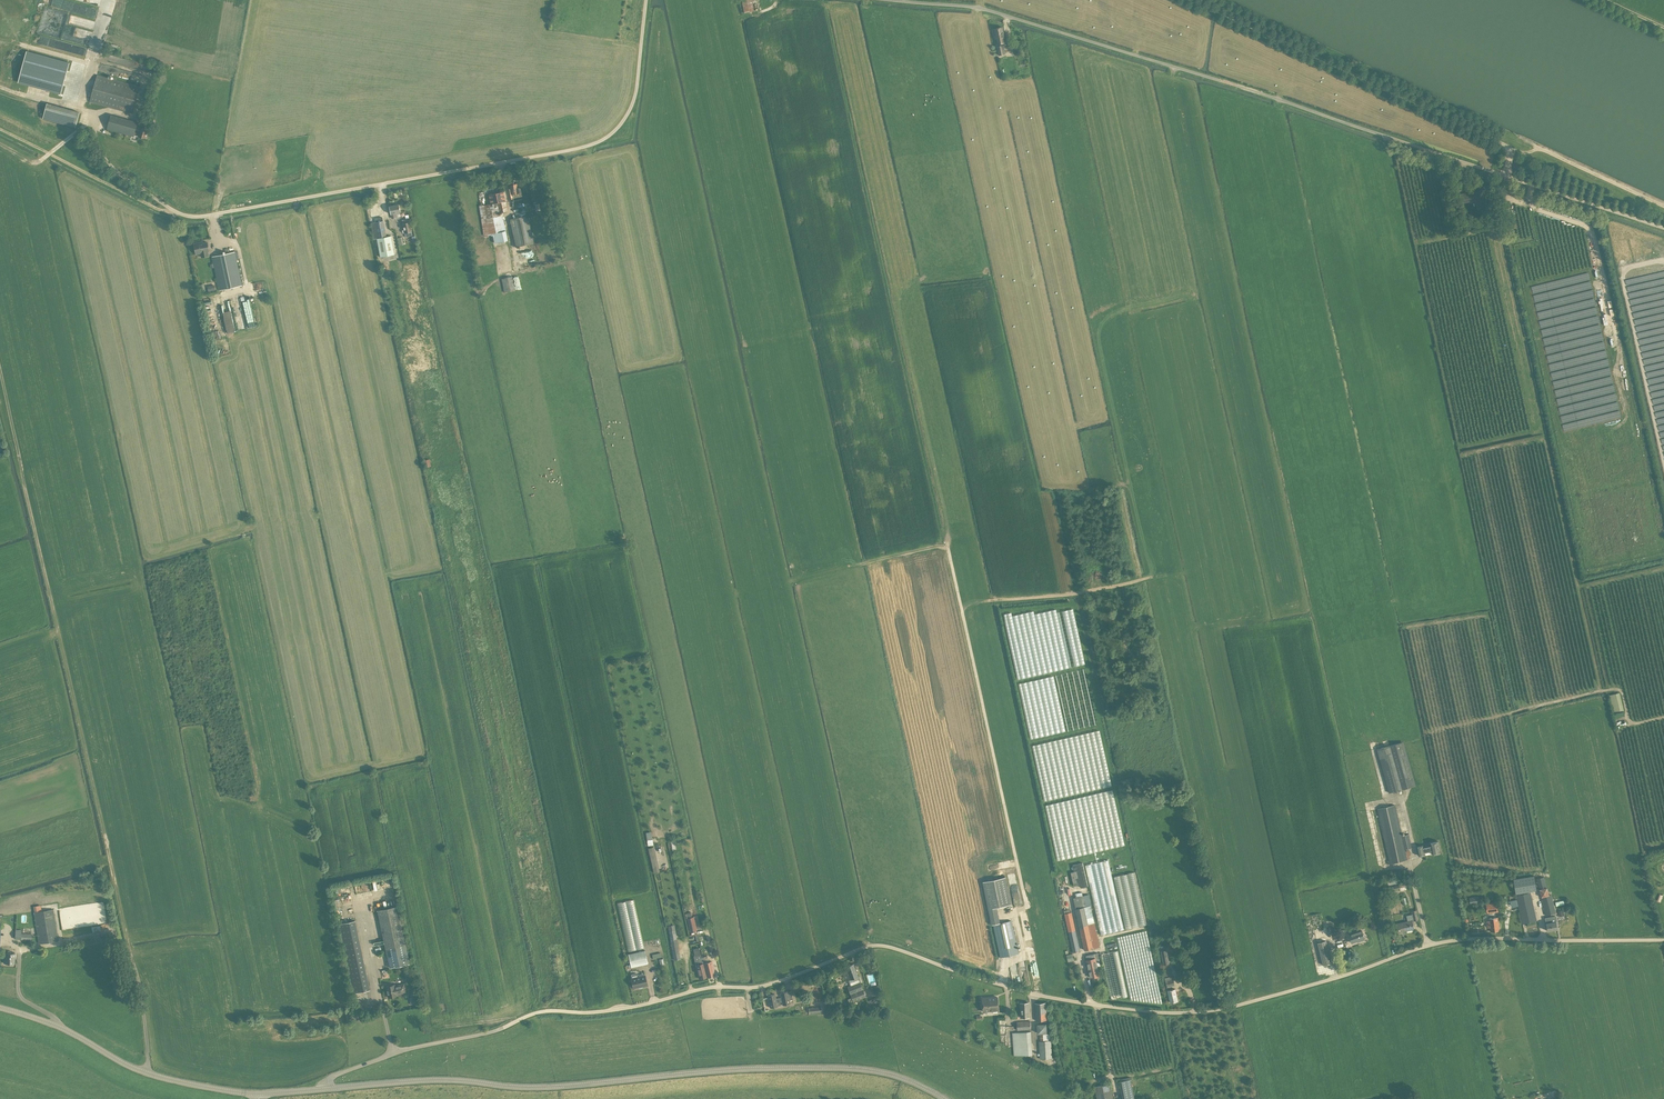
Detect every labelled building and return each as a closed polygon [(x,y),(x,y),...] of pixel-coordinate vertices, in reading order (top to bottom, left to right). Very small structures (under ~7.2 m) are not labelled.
[(754,11),(751,0),(742,0),(745,13),(754,11)] [(83,14),(82,17),(91,19),(91,22),(95,23),(96,17),(83,14)] [(1003,27),(995,29),(996,36),(995,36),(995,38),(996,38),(998,44),(999,44),(999,45),(997,46),(998,56),(1006,54),(1005,44),(1003,45),(1003,43),(1006,43),(1003,27)] [(26,53),(18,84),(61,95),(69,63),(26,53)] [(133,114),(140,87),(97,75),(90,102),(133,114)] [(47,103),(47,104),(43,118),(75,127),(80,112),(47,103)] [(111,115),(107,129),(133,136),(134,134),(138,136),(145,138),(148,129),(141,127),(136,126),(137,122),(111,115)] [(511,200),(514,199),(520,198),(517,183),(510,185),(511,192),(509,192),(511,200)] [(1477,208),(1486,206),(1482,189),(1460,194),(1462,203),(1475,200),(1477,208)] [(479,206),(484,235),(498,232),(500,241),(508,239),(506,231),(504,220),(502,215),(501,216),(500,213),(508,211),(504,192),(490,195),(491,204),(479,206)] [(389,206),(391,214),(392,219),(398,217),(397,213),(401,212),(399,204),(389,206)] [(518,247),(535,243),(528,215),(511,219),(518,247)] [(1473,228),(1488,225),(1486,218),(1471,221),(1473,228)] [(404,233),(405,233),(406,237),(412,235),(412,232),(410,222),(409,222),(408,219),(402,220),(403,223),(402,224),(404,233)] [(375,222),(371,223),(374,239),(377,238),(380,257),(394,254),(391,236),(386,237),(383,221),(375,222)] [(1456,231),(1465,229),(1464,222),(1455,224),(1456,231)] [(200,244),(199,242),(194,244),(196,254),(201,253),(202,257),(209,256),(208,252),(209,252),(207,242),(200,244)] [(220,290),(242,285),(234,252),(212,256),(220,290)] [(501,279),(504,292),(515,289),(512,276),(501,279)] [(239,330),(256,326),(251,303),(242,305),(245,317),(236,319),(239,330)] [(1625,710),(1620,692),(1610,695),(1615,713),(1625,710)] [(1049,803),(1059,859),(1125,846),(1115,789),(1079,796),(1079,792),(1112,786),(1101,731),(1035,743),(1046,800),(1074,794),(1075,798),(1049,803)] [(1416,785),(1404,742),(1377,749),(1389,793),(1416,785)] [(1402,836),(1395,805),(1377,809),(1389,860),(1387,861),(1388,864),(1408,860),(1405,850),(1412,848),(1409,834),(1402,836)] [(1425,855),(1425,852),(1431,851),(1432,855),(1441,853),(1438,841),(1430,843),(1430,845),(1423,846),(1423,845),(1417,847),(1419,856),(1425,855)] [(654,873),(660,871),(654,847),(648,848),(654,873)] [(1101,934),(1147,925),(1138,872),(1113,876),(1110,860),(1087,864),(1093,901),(1100,900),(1103,915),(1097,916),(1101,934)] [(1088,886),(1083,863),(1073,865),(1074,872),(1071,872),(1074,886),(1081,884),(1081,888),(1088,886)] [(1534,876),(1513,879),(1516,893),(1536,890),(1534,876)] [(1004,877),(982,882),(988,909),(996,907),(1010,904),(1004,877)] [(1544,877),(1537,879),(1539,889),(1541,897),(1546,916),(1556,913),(1551,894),(1549,894),(1547,887),(1544,877)] [(1538,921),(1532,892),(1517,895),(1523,924),(1538,921)] [(1479,903),(1478,896),(1469,897),(1470,904),(1479,903)] [(635,899),(618,903),(628,951),(645,948),(635,899)] [(1486,904),(1487,913),(1498,911),(1497,902),(1486,904)] [(410,963),(403,932),(398,905),(378,910),(391,967),(410,963)] [(53,909),(34,912),(39,944),(58,941),(53,909)] [(1419,920),(1416,910),(1411,911),(1412,914),(1406,915),(1408,921),(1396,923),(1398,932),(1414,929),(1412,921),(1419,920)] [(1072,912),(1064,913),(1073,952),(1080,951),(1072,912)] [(1088,927),(1080,929),(1084,950),(1100,947),(1093,912),(1085,914),(1088,927)] [(687,918),(690,932),(697,930),(694,916),(687,918)] [(1555,916),(1545,918),(1548,931),(1557,929),(1555,916)] [(1489,920),(1486,921),(1487,927),(1490,927),(1490,931),(1500,930),(1498,917),(1489,918),(1489,920)] [(355,920),(338,924),(353,993),(370,990),(355,920)] [(1011,921),(994,924),(1001,957),(1018,954),(1011,921)] [(1362,930),(1349,934),(1352,943),(1360,940),(1360,941),(1365,939),(1362,930)] [(690,944),(700,943),(699,934),(689,935),(690,944)] [(1332,963),(1326,941),(1318,943),(1324,965),(1332,963)] [(1178,943),(1171,945),(1171,950),(1173,949),(1174,952),(1178,951),(1178,949),(1179,948),(1178,943)] [(679,947),(671,949),(673,957),(680,955),(679,947)] [(699,947),(693,949),(695,955),(694,956),(695,961),(696,964),(699,978),(707,977),(704,964),(704,963),(704,962),(703,960),(703,957),(702,957),(701,955),(699,947)] [(1120,950),(1103,953),(1106,966),(1109,965),(1110,969),(1106,970),(1111,999),(1127,997),(1120,950)] [(1163,964),(1162,964),(1165,976),(1171,975),(1169,963),(1167,950),(1161,951),(1163,964)] [(629,954),(626,955),(628,962),(630,961),(632,967),(646,964),(644,954),(643,951),(629,954)] [(15,953),(5,952),(4,963),(14,964),(15,953)] [(1087,960),(1091,978),(1099,976),(1096,962),(1100,961),(1099,958),(1098,953),(1086,955),(1087,960)] [(707,956),(703,957),(703,960),(704,962),(704,963),(704,964),(707,977),(715,975),(712,961),(709,961),(707,956)] [(1012,964),(1014,979),(1022,978),(1023,984),(1030,983),(1027,962),(1012,964)] [(846,981),(848,980),(850,985),(848,986),(852,997),(848,999),(849,1003),(865,997),(860,982),(861,981),(859,976),(858,977),(853,964),(841,969),(846,981)] [(1039,966),(1032,967),(1034,980),(1041,979),(1039,966)] [(633,989),(648,985),(645,974),(630,978),(633,989)] [(1165,977),(1167,987),(1175,986),(1173,976),(1165,977)] [(404,983),(395,985),(395,984),(386,986),(388,997),(397,995),(397,994),(406,992),(404,983)] [(1175,989),(1168,990),(1170,1002),(1178,1001),(1175,989)] [(768,996),(770,1008),(778,1006),(777,1003),(782,1002),(783,1005),(791,1004),(790,1000),(793,999),(791,991),(788,992),(788,991),(780,993),(781,998),(776,999),(775,994),(768,996)] [(997,997),(982,998),(983,1011),(998,1010),(997,997)] [(1021,1018),(1030,1017),(1029,1002),(1020,1003),(1021,1018)] [(1036,1021),(1047,1020),(1046,1003),(1035,1003),(1036,1021)] [(1030,1021),(1017,1022),(1018,1032),(1031,1030),(1030,1021)] [(1047,1033),(1047,1023),(1037,1024),(1038,1033),(1047,1033)] [(1051,1040),(1039,1041),(1040,1059),(1052,1058),(1051,1040)] [(1123,1098),(1135,1098),(1131,1079),(1119,1081),(1123,1098)] [(1095,1087),(1097,1098),(1114,1098),(1111,1084),(1100,1086),(1098,1086),(1095,1087)]
